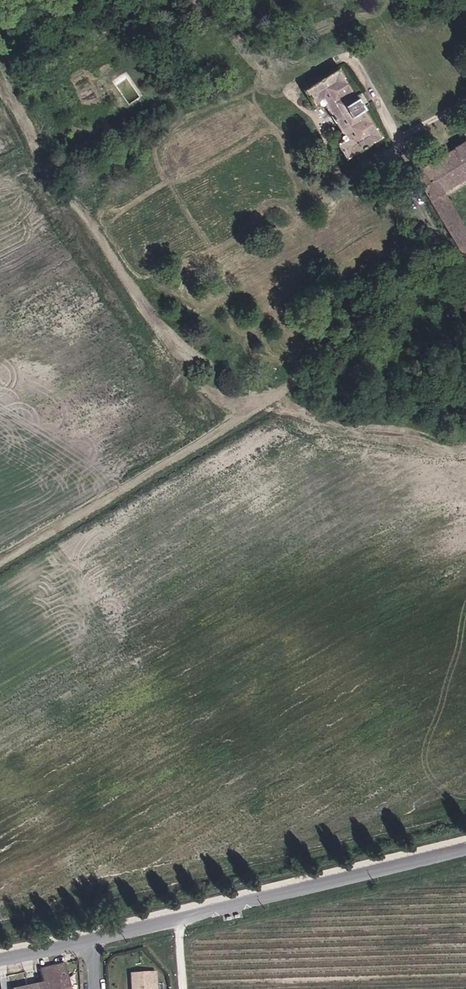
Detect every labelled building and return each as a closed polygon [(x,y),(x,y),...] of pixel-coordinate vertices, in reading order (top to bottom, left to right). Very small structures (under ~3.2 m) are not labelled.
[(347,62),(313,82),(321,96),(327,92),(330,96),(335,94),(354,126),(349,129),(351,132),(345,135),(355,152),(389,132),(347,62)] [(451,185),(465,177),(465,138),(463,139),(464,141),(436,155),(435,153),(421,161),(465,251),(465,213),(451,185)] [(42,971),(44,984),(45,988),(71,988),(66,965),(42,971)] [(160,970),(123,972),(124,988),(162,988),(160,970)]
